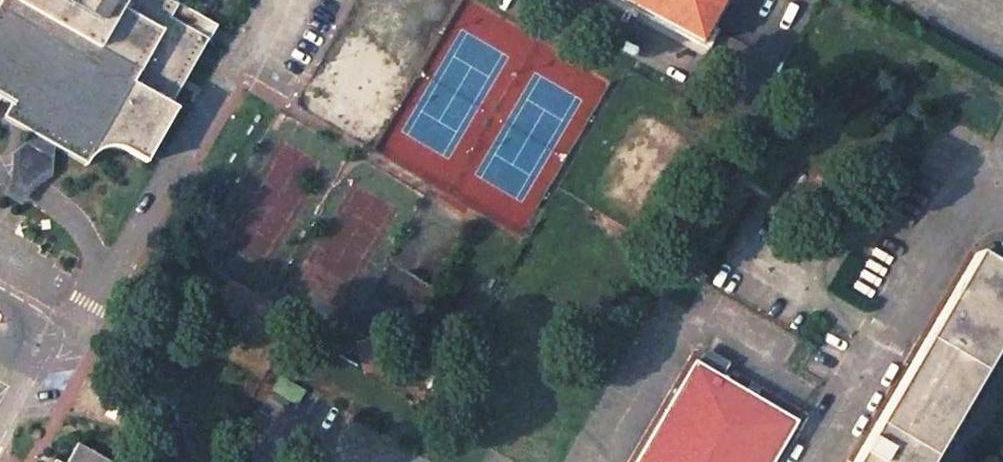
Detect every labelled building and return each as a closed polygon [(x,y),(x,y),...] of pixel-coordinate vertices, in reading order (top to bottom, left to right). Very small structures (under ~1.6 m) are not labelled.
[(8,104),(1,117),(33,135),(12,153),(11,169),(10,178),(7,186),(3,193),(21,205),(26,197),(34,187),(42,181),(51,175),(54,148),(84,165),(86,162),(89,158),(92,154),(98,150),(104,147),(108,145),(115,145),(120,147),(128,150),(136,155),(145,161),(177,107),(170,103),(214,24),(171,0),(0,0),(0,99),(8,104)] [(692,43),(713,0),(605,0),(692,43)] [(1002,314),(1002,279),(962,255),(840,461),(917,461),(1002,314)] [(691,360),(719,375),(726,362),(698,347),(691,360)] [(792,422),(691,363),(633,461),(769,461),(792,422)] [(78,443),(67,461),(112,461),(78,443)]
